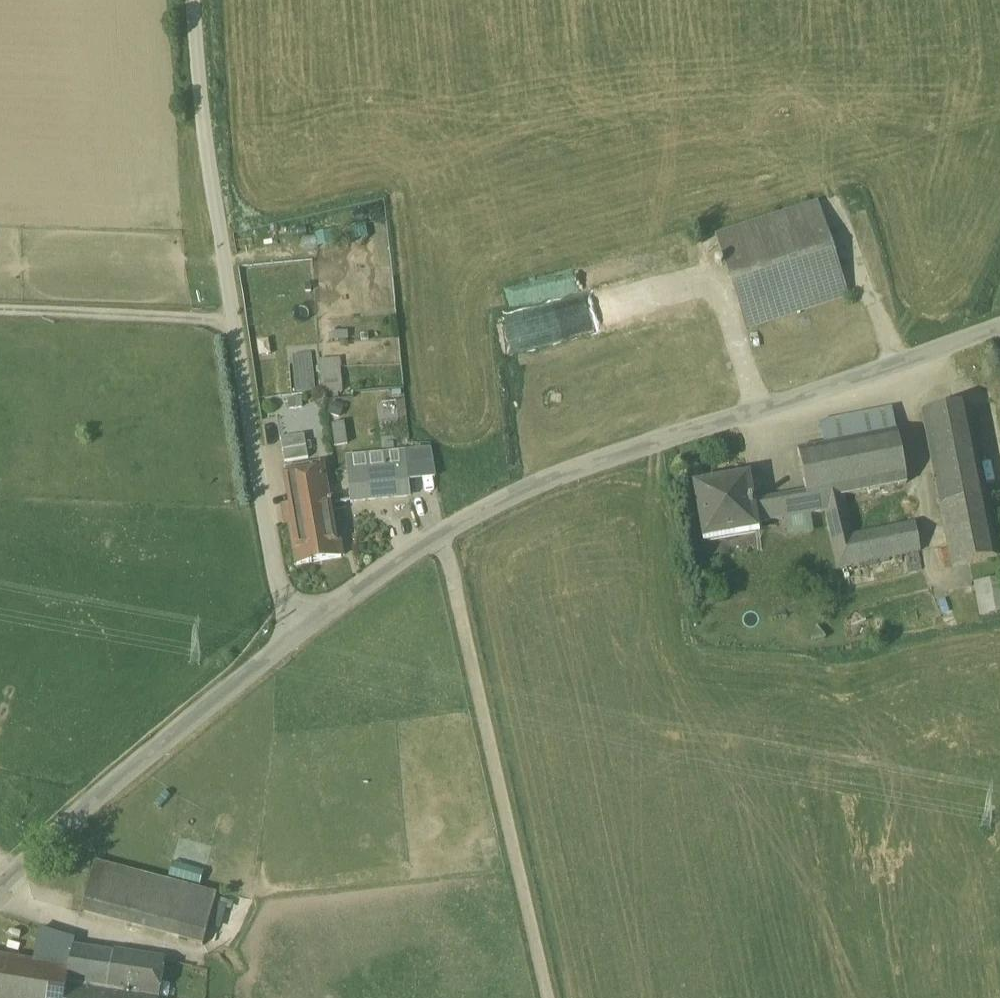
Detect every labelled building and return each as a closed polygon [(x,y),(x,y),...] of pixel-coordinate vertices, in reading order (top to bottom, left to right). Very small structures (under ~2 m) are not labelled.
[(814,210),(714,243),(744,337),(844,305),(814,210)] [(511,279),(516,301),(612,278),(607,257),(511,279)] [(330,328),(330,342),(352,341),(352,327),(330,328)] [(339,360),(319,362),(322,395),(343,393),(339,360)] [(968,405),(922,414),(953,569),(999,559),(996,542),(968,405)] [(892,410),(821,424),(824,445),(896,431),(892,410)] [(824,445),(800,450),(798,450),(806,493),(808,503),(822,501),(845,496),(907,484),(896,431),(824,445)] [(321,463),(285,470),(291,505),(299,503),(295,480),(323,475),(321,463)] [(405,465),(349,470),(352,501),(406,496),(406,497),(408,496),(405,465)] [(323,475),(295,480),(299,503),(327,499),(323,475)] [(748,477),(695,487),(704,539),(757,530),(756,525),(752,502),(748,477)] [(806,493),(752,502),(756,525),(825,513),(822,501),(808,503),(806,493)] [(845,496),(822,501),(825,513),(838,569),(859,565),(854,536),(853,535),(845,496)] [(291,505),(287,506),(287,508),(288,508),(297,563),(297,564),(297,566),(299,565),(339,558),(341,558),(341,556),(331,500),(332,500),(331,498),(327,499),(299,503),(291,505)] [(914,524),(854,536),(859,565),(920,553),(914,524)] [(977,581),(980,616),(999,614),(999,578),(977,581)] [(217,894),(96,863),(96,862),(95,862),(81,913),(203,946),(217,894)] [(74,941),(39,930),(34,963),(69,968),(72,947),(73,947),(74,941)] [(73,947),(72,947),(69,968),(66,985),(75,986),(93,989),(100,952),(73,947)] [(114,954),(100,952),(93,989),(98,990),(108,991),(114,954)] [(114,954),(108,991),(152,997),(156,997),(163,962),(114,954)] [(0,958),(0,997),(64,997),(66,985),(69,968),(34,963),(0,958)] [(66,985),(64,997),(73,997),(75,986),(66,985)] [(75,986),(73,997),(97,997),(98,990),(93,989),(75,986)] [(98,990),(97,997),(152,997),(108,991),(98,990)]
